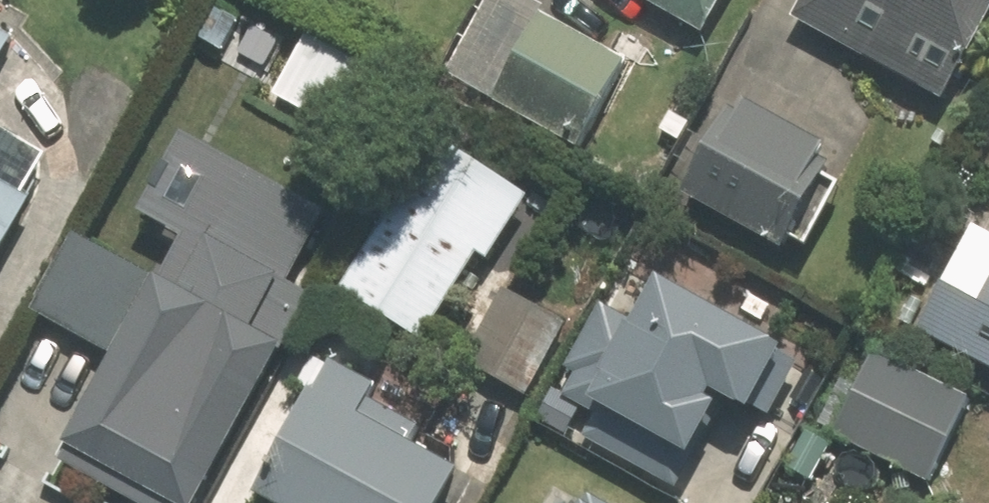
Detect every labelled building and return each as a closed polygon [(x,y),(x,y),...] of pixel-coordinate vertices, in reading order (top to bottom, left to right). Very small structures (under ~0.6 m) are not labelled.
[(500,0),(485,0),(445,71),(492,97),(489,102),(572,148),(621,61),(538,15),(536,20),(500,0)] [(636,1),(697,35),(717,0),(637,0),(636,1)] [(788,22),(939,105),(988,14),(988,0),(800,0),(788,22)] [(9,37),(0,32),(0,53),(9,37)] [(363,150),(398,88),(301,33),(267,96),(363,150)] [(818,151),(740,108),(735,117),(728,114),(681,199),(778,252),(784,239),(800,250),(835,188),(818,179),(824,167),(813,161),(818,151)] [(295,283),(332,211),(188,132),(143,215),(190,236),(167,281),(78,236),(38,316),(108,355),(57,445),(175,502),(202,502),(317,294),(295,283)] [(521,205),(431,147),(406,186),(396,179),(371,220),(380,226),(336,294),(425,352),(521,205)] [(27,203),(0,188),(0,252),(27,203)] [(914,333),(988,375),(988,272),(979,290),(947,271),(914,333)] [(806,358),(662,283),(639,326),(597,305),(538,418),(679,492),(727,400),(772,423),(806,358)] [(457,362),(523,398),(562,330),(495,293),(457,362)] [(830,431),(925,483),(968,403),(875,352),(830,431)] [(454,474),(403,447),(412,430),(364,403),(371,391),(323,365),(250,497),(261,502),(438,502),(454,474)]
